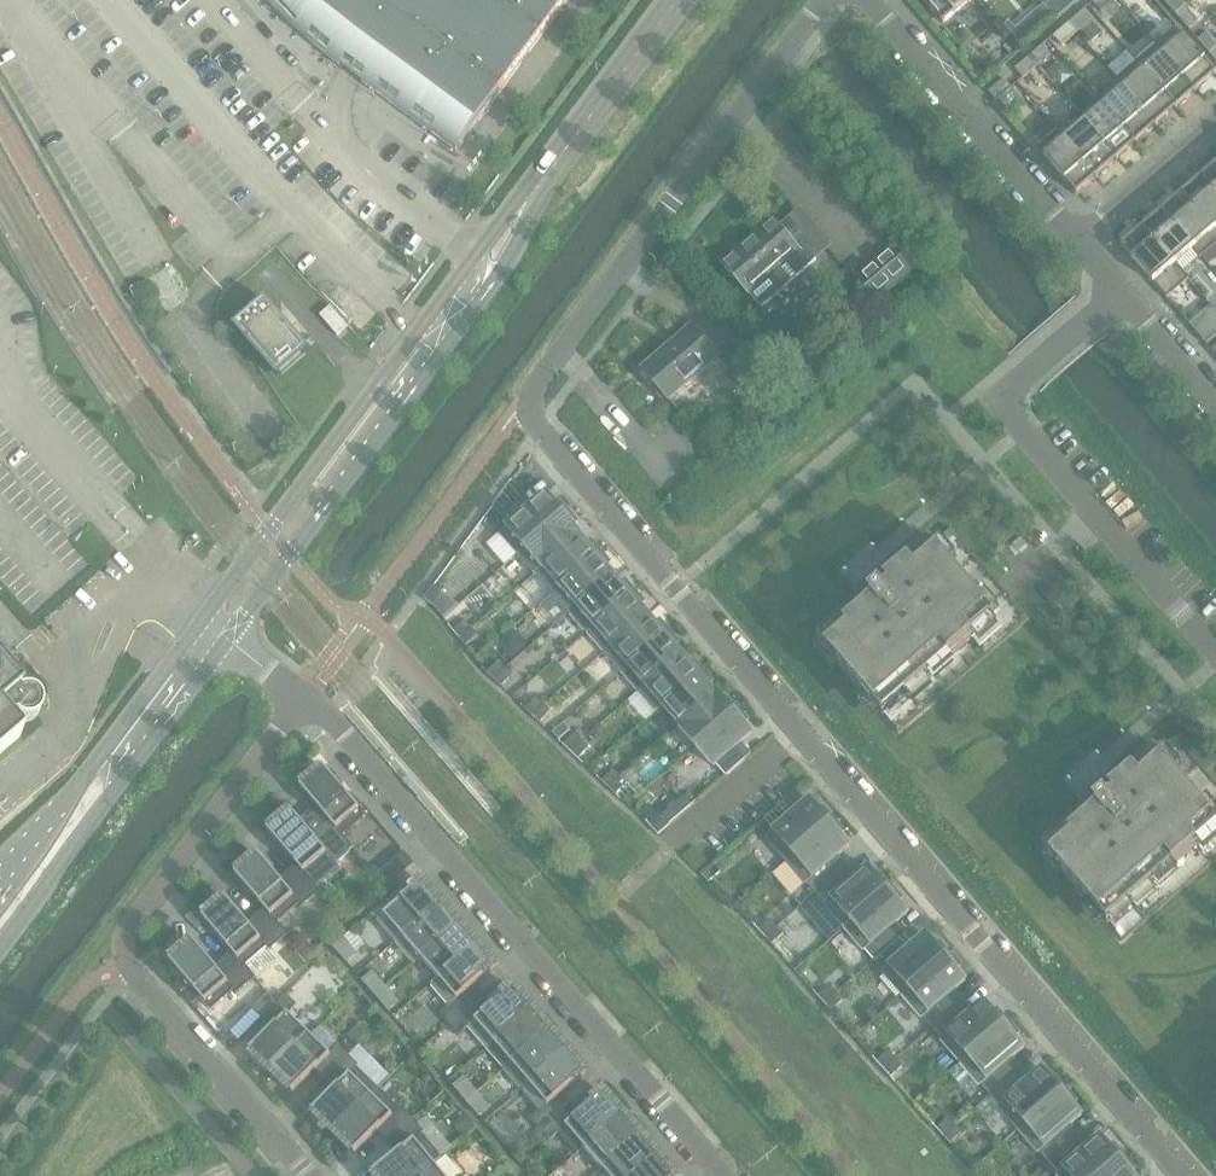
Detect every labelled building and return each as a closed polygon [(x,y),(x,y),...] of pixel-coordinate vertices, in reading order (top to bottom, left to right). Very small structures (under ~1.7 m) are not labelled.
[(423,0),(266,0),(274,8),(295,29),(317,48),(339,66),(363,83),(363,82),(423,0)] [(567,0),(423,0),(363,82),(363,83),(456,151),(457,151),(458,150),(567,0)] [(923,0),(923,1),(943,25),(972,0),(923,0)] [(1079,0),(1050,0),(1048,2),(1059,16),(1079,0)] [(1115,0),(1096,0),(1093,3),(1101,12),(1115,0)] [(1179,0),(1165,0),(1164,1),(1176,16),(1186,7),(1179,0)] [(1198,22),(1186,7),(1176,16),(1189,30),(1198,22)] [(1076,33),(1092,20),(1083,11),(1068,24),(1076,33)] [(1035,36),(1024,23),(1012,34),(1023,46),(1035,36)] [(1061,46),(1076,33),(1068,24),(1053,37),(1061,46)] [(1102,34),(1093,24),(1083,34),(1092,43),(1102,34)] [(1207,32),(1198,40),(1209,54),(1215,48),(1215,43),(1207,32)] [(1184,36),(1165,53),(1157,45),(1156,46),(1196,92),(1215,75),(1215,73),(1184,36)] [(1037,67),(1051,55),(1042,46),(1028,58),(1037,67)] [(1196,92),(1156,46),(1136,63),(1176,109),(1196,92)] [(1023,79),(1037,67),(1028,58),(1015,69),(1023,79)] [(1176,109),(1136,63),(1116,80),(1156,126),(1176,109)] [(996,102),(1012,89),(1004,79),(988,92),(996,102)] [(1156,126),(1116,80),(1097,97),(1137,143),(1156,126)] [(1137,143),(1097,97),(1096,98),(1103,106),(1085,123),(1117,160),(1137,143)] [(1117,160),(1085,123),(1066,138),(1059,130),(1057,131),(1097,177),(1117,160)] [(1097,177),(1057,131),(1037,149),(1077,195),(1097,177)] [(1201,177),(1215,195),(1215,164),(1201,177)] [(1201,177),(1181,194),(1215,235),(1215,195),(1201,177)] [(1181,194),(1161,211),(1201,258),(1215,245),(1215,235),(1181,194)] [(1201,258),(1161,211),(1141,228),(1188,283),(1190,281),(1175,265),(1192,250),(1200,259),(1201,258)] [(797,250),(773,222),(723,264),(761,308),(814,261),(801,247),(797,250)] [(1188,283),(1141,228),(1121,246),(1168,300),(1188,283)] [(875,301),(912,269),(893,249),(857,280),(875,301)] [(237,324),(233,327),(278,379),(310,352),(296,335),(279,316),(265,300),(262,303),(237,324)] [(348,327),(331,307),(320,316),(337,336),(348,327)] [(1210,307),(1189,325),(1207,346),(1215,338),(1215,315),(1210,307)] [(668,399),(736,340),(711,311),(710,312),(712,316),(695,331),(692,327),(643,370),(644,372),(640,376),(651,389),(655,385),(668,399)] [(517,556),(568,512),(559,501),(554,505),(546,495),(499,535),(517,556)] [(534,575),(581,535),(573,526),(577,523),(568,512),(517,556),(534,575)] [(898,734),(1029,620),(951,529),(931,546),(899,574),(890,565),(857,594),(865,603),(819,643),(898,734)] [(552,594),(601,552),(591,541),(587,545),(581,537),(582,536),(581,535),(534,575),(535,576),(536,576),(552,594)] [(569,614),(614,576),(606,567),(610,563),(601,552),(552,594),(569,614)] [(586,633),(635,592),(625,581),(621,584),(614,576),(569,614),(586,633)] [(432,606),(442,593),(433,587),(424,599),(432,606)] [(603,653),(648,615),(640,606),(644,603),(635,592),(586,633),(603,653)] [(621,673),(669,632),(660,621),(656,624),(648,615),(603,653),(621,673)] [(460,639),(472,629),(466,622),(454,631),(454,630),(453,631),(460,639)] [(467,646),(478,637),(472,629),(460,639),(466,647),(467,646)] [(669,632),(621,673),(622,675),(638,693),(682,655),(674,646),(675,645),(679,643),(669,632)] [(682,655),(638,693),(655,713),(663,706),(703,671),(694,660),(690,664),(682,655)] [(498,662),(488,673),(488,672),(487,673),(495,680),(505,669),(498,662)] [(503,686),(513,676),(505,669),(495,680),(502,687),(503,687),(503,686)] [(678,727),(717,694),(716,692),(715,693),(709,686),(713,682),(703,671),(663,706),(679,725),(677,726),(678,727)] [(19,738),(8,725),(30,707),(0,672),(0,755),(19,738)] [(695,747),(739,710),(729,699),(725,702),(717,694),(678,727),(695,747)] [(533,717),(544,705),(537,699),(527,709),(526,709),(526,710),(533,717)] [(541,723),(551,712),(544,705),(533,717),(541,724),(541,723)] [(736,748),(753,734),(744,724),(748,721),(739,710),(695,747),(714,768),(717,765),(726,776),(746,759),(736,748)] [(559,741),(570,731),(564,723),(552,733),(559,741)] [(571,753),(582,741),(575,735),(565,745),(564,746),(571,753)] [(1215,861),(1215,785),(1175,737),(1123,782),(1111,769),(1077,798),(1089,812),(1043,851),(1122,942),(1215,861)] [(579,759),(589,748),(582,741),(571,753),(579,760),(580,759),(579,759)] [(324,768),(300,789),(329,822),(336,830),(337,828),(343,836),(366,817),(324,768)] [(609,789),(620,777),(613,771),(603,781),(602,782),(609,789)] [(617,795),(627,784),(620,777),(609,789),(617,796),(618,795),(617,795)] [(786,862),(834,820),(823,808),(819,811),(810,800),(765,838),(786,862)] [(353,847),(337,828),(336,830),(329,822),(312,836),(291,812),(268,832),(297,865),(303,873),(305,872),(326,853),(334,863),(353,847)] [(658,835),(670,825),(663,817),(651,827),(658,835)] [(833,861),(849,847),(840,836),(844,832),(834,820),(786,862),(805,885),(807,883),(816,894),(842,872),(833,861)] [(387,889),(414,864),(404,852),(376,876),(387,889)] [(247,865),(235,876),(264,909),(270,917),(272,915),(278,923),(299,905),(302,908),(321,891),(317,886),(305,872),(303,873),(297,865),(288,873),(280,880),(259,855),(247,865)] [(709,883),(720,873),(713,864),(702,874),(709,883)] [(843,929),(892,887),(881,875),(877,879),(867,868),(851,882),(842,872),(816,894),(825,904),(823,906),(843,929)] [(384,916),(377,922),(379,924),(395,943),(441,904),(422,882),(384,916)] [(891,928),(907,914),(898,903),(902,899),(892,887),(843,929),(863,952),(865,950),(875,961),(900,940),(891,928)] [(278,923),(272,915),(270,917),(264,909),(247,923),(226,899),(202,919),(231,952),(238,960),(239,959),(245,966),(266,947),(269,950),(288,934),(278,923)] [(441,904),(395,943),(410,961),(413,964),(420,958),(459,925),(441,904)] [(347,923),(357,914),(350,906),(340,914),(347,923)] [(784,934),(771,920),(760,930),(759,929),(758,930),(772,945),(773,945),(773,944),(784,934)] [(438,979),(477,946),(459,925),(420,958),(438,979)] [(901,996),(950,954),(939,942),(935,946),(925,935),(881,973),(901,996)] [(357,954),(343,938),(333,948),(347,963),(357,954)] [(255,977),(245,966),(239,959),(238,960),(231,952),(214,967),(193,942),(170,962),(183,977),(175,984),(193,1005),(201,998),(211,1011),(234,991),(236,993),(255,977)] [(438,979),(431,985),(433,987),(447,1004),(449,1006),(440,1014),(449,1025),(475,1003),(466,993),(495,967),(477,946),(438,979)] [(949,996),(965,981),(956,970),(960,967),(950,954),(901,996),(921,1019),(923,1018),(932,1028),(958,1006),(949,996)] [(386,988),(372,972),(362,981),(376,997),(386,988)] [(825,1004),(836,994),(830,986),(819,996),(818,996),(825,1004)] [(399,1003),(386,988),(376,997),(389,1012),(399,1003)] [(475,1003),(449,1025),(459,1036),(468,1028),(470,1030),(486,1049),(532,1009),(513,988),(484,1013),(475,1003)] [(274,1028),(250,1052),(251,1053),(272,1073),(309,1035),(288,1014),(297,1005),(286,994),(277,1004),(263,1018),(274,1028)] [(269,994),(254,1009),(263,1018),(277,1004),(269,994)] [(832,1011),(843,1001),(836,994),(825,1004),(831,1012),(832,1011)] [(959,1063),(1008,1022),(997,1009),(993,1013),(984,1002),(967,1017),(958,1006),(932,1028),(941,1039),(939,1040),(959,1063)] [(532,1009),(486,1049),(504,1070),(550,1030),(532,1009)] [(960,1064),(949,1074),(968,1096),(979,1087),(981,1085),(990,1095),(991,1093),(997,1089),(1015,1073),(1007,1063),(1024,1048),(1015,1038),(1014,1037),(1016,1036),(1018,1034),(1008,1022),(959,1063),(960,1064)] [(356,1047),(368,1034),(359,1025),(347,1038),(356,1047)] [(550,1030),(504,1070),(522,1090),(568,1051),(550,1030)] [(325,1080),(349,1056),(338,1046),(330,1055),(309,1035),(272,1073),(292,1093),(293,1094),(316,1071),(325,1080)] [(568,1051),(522,1090),(536,1107),(540,1111),(531,1119),(540,1130),(566,1108),(557,1098),(586,1073),(568,1051)] [(878,1062),(877,1062),(884,1070),(896,1060),(889,1052),(878,1062)] [(334,1134),(378,1089),(357,1068),(359,1066),(349,1056),(325,1080),(335,1090),(312,1113),(313,1114),(314,1114),(334,1134)] [(891,1077),(902,1067),(897,1061),(885,1071),(891,1078),(892,1077),(891,1077)] [(1017,1131),(1066,1089),(1055,1077),(1051,1080),(1042,1069),(1025,1084),(1015,1073),(990,1095),(999,1106),(997,1108),(1017,1131)] [(477,1093),(466,1080),(455,1089),(466,1102),(477,1093)] [(388,1143),(413,1119),(401,1107),(399,1109),(378,1089),(334,1134),(354,1153),(354,1154),(355,1155),(378,1132),(388,1143)] [(1065,1130),(1082,1116),(1072,1105),(1076,1101),(1066,1089),(1017,1131),(1037,1154),(1039,1152),(1048,1163),(1074,1141),(1065,1130)] [(487,1106),(477,1093),(466,1102),(477,1115),(487,1106)] [(566,1108),(540,1130),(550,1141),(559,1133),(577,1154),(584,1148),(623,1115),(604,1093),(574,1119),(566,1108)] [(602,1169),(640,1136),(623,1115),(584,1148),(602,1169)] [(465,1116),(454,1126),(463,1136),(474,1127),(465,1116)] [(440,1157),(422,1135),(424,1133),(413,1119),(388,1143),(398,1154),(373,1174),(374,1175),(375,1175),(418,1175),(434,1163),(440,1157)] [(937,1128),(937,1129),(944,1136),(955,1126),(949,1119),(938,1128),(937,1128)] [(955,1126),(944,1136),(950,1144),(951,1143),(962,1133),(955,1126)] [(658,1156),(640,1136),(602,1169),(608,1175),(636,1175),(658,1156)] [(1124,1156),(1113,1144),(1109,1148),(1100,1137),(1083,1151),(1074,1141),(1048,1163),(1058,1173),(1056,1175),(1057,1175),(1101,1175),(1124,1156)] [(658,1156),(636,1175),(675,1175),(658,1156)] [(1130,1172),(1134,1168),(1124,1156),(1101,1175),(1134,1175),(1130,1172)] [(434,1163),(418,1175),(444,1175),(434,1163)]
